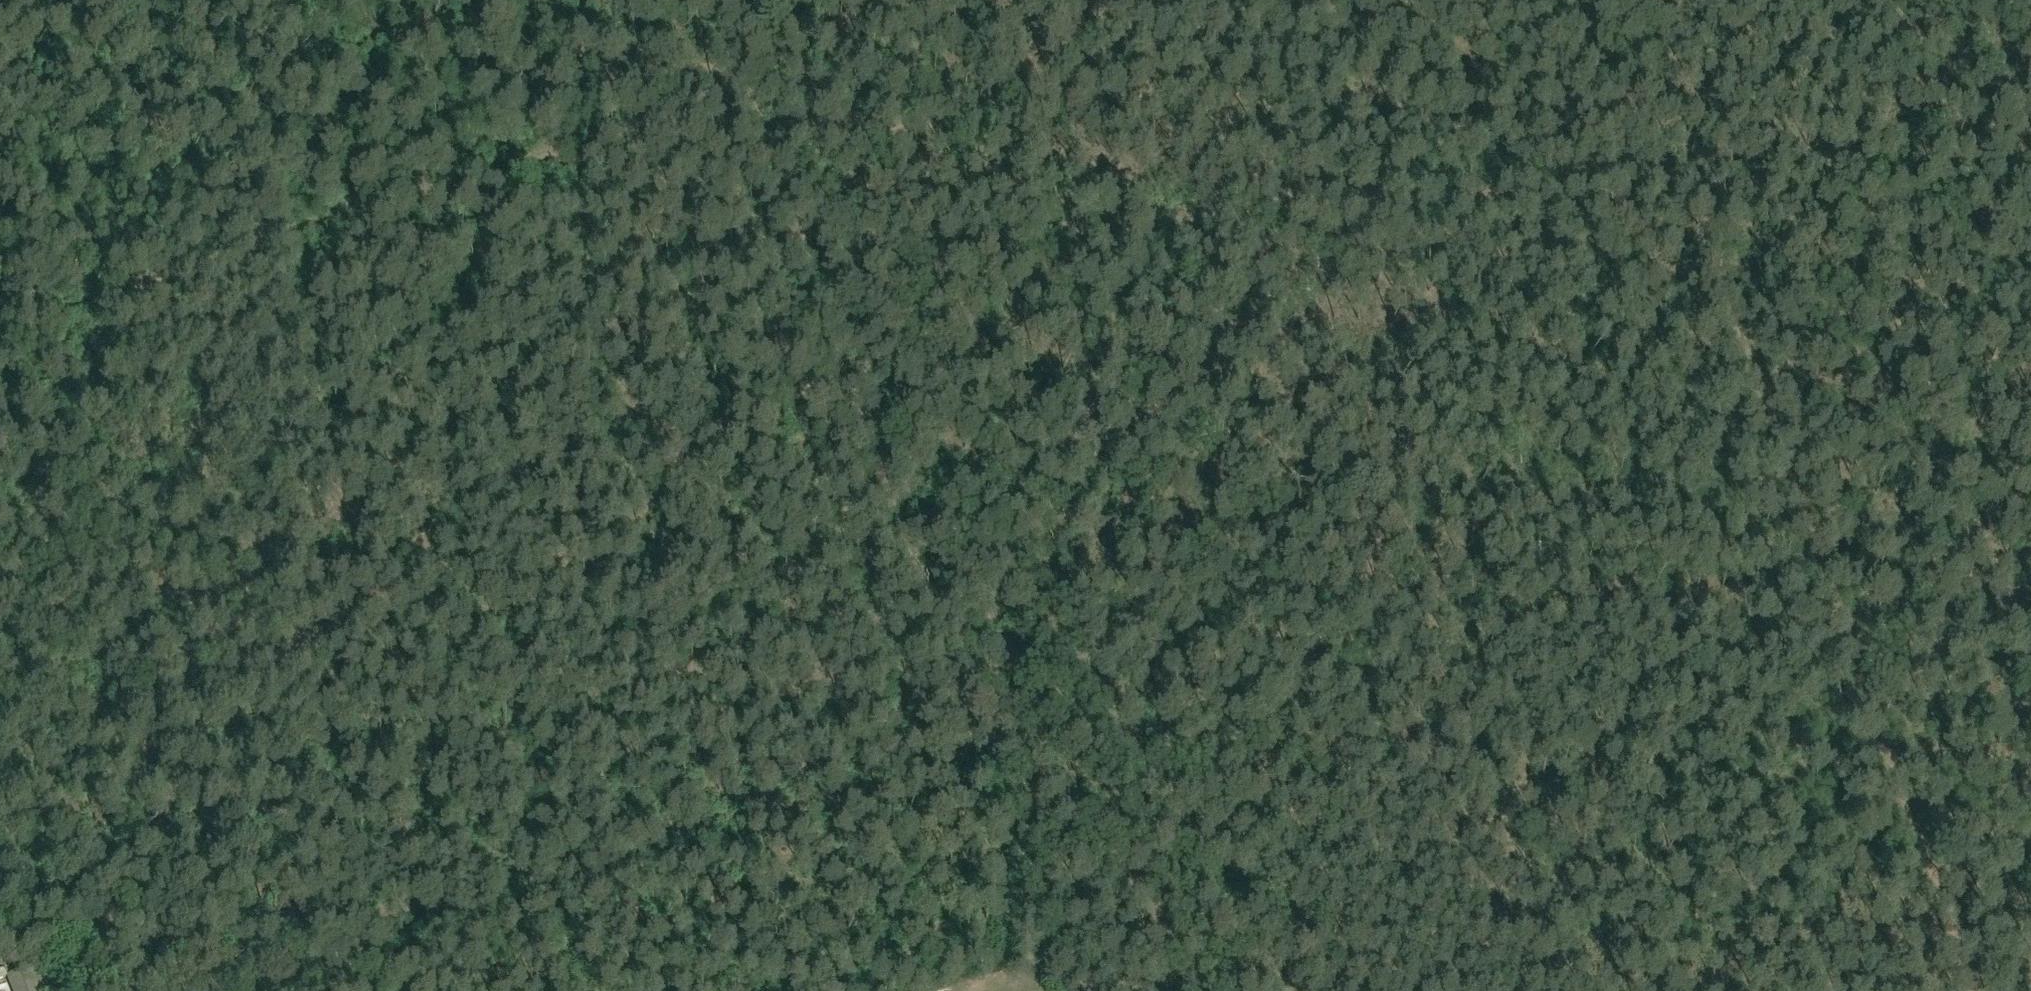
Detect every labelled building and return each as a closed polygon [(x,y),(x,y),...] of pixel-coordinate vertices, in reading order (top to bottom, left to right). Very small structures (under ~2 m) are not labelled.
[(29,968),(6,976),(12,990),(44,990),(35,965),(29,968)]
